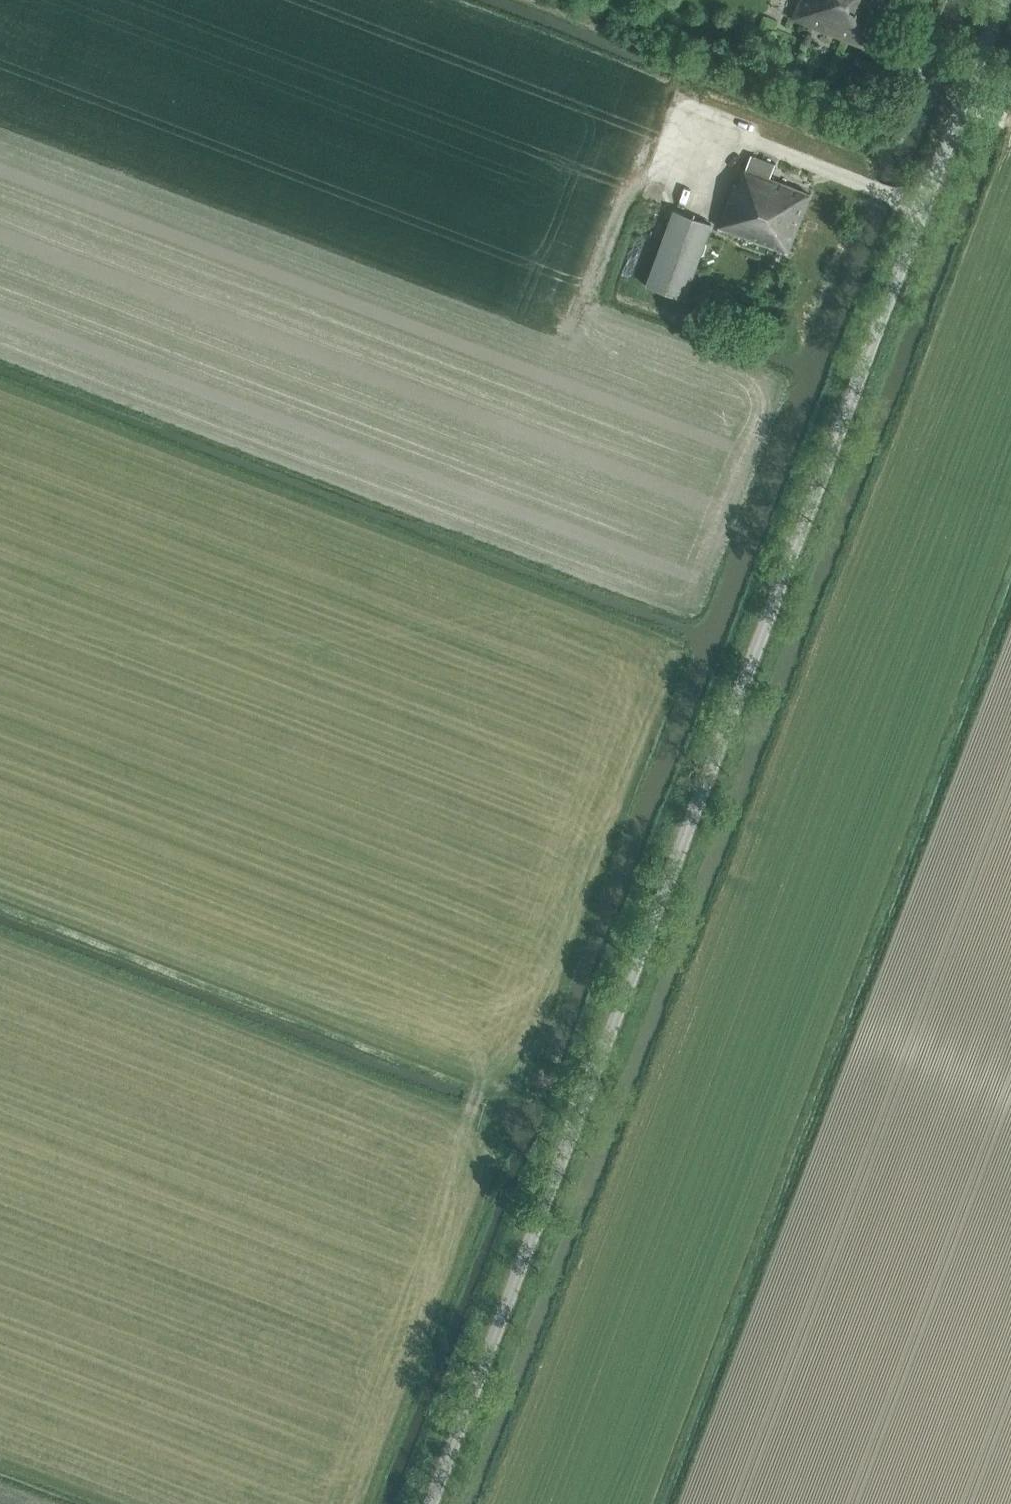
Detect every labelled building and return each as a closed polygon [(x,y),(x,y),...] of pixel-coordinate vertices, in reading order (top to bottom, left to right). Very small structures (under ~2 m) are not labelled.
[(794,18),(866,45),(883,0),(801,0),(794,18)] [(735,183),(730,198),(800,224),(811,194),(771,179),(776,164),(751,155),(740,185),(735,183)] [(789,254),(800,224),(730,198),(718,228),(789,254)] [(711,224),(673,210),(645,285),(685,300),(711,224)]
